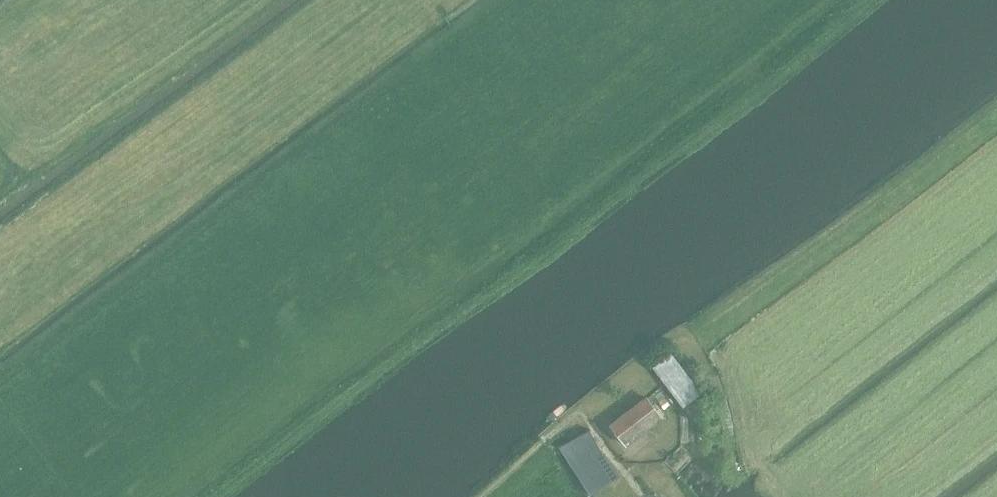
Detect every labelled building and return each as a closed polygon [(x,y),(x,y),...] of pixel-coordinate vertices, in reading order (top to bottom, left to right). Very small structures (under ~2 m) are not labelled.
[(684,408),(700,396),(699,394),(693,381),(672,354),(654,368),(684,408)] [(627,444),(663,417),(650,400),(613,427),(627,444)] [(593,496),(622,477),(601,450),(591,432),(562,448),(593,496)]
